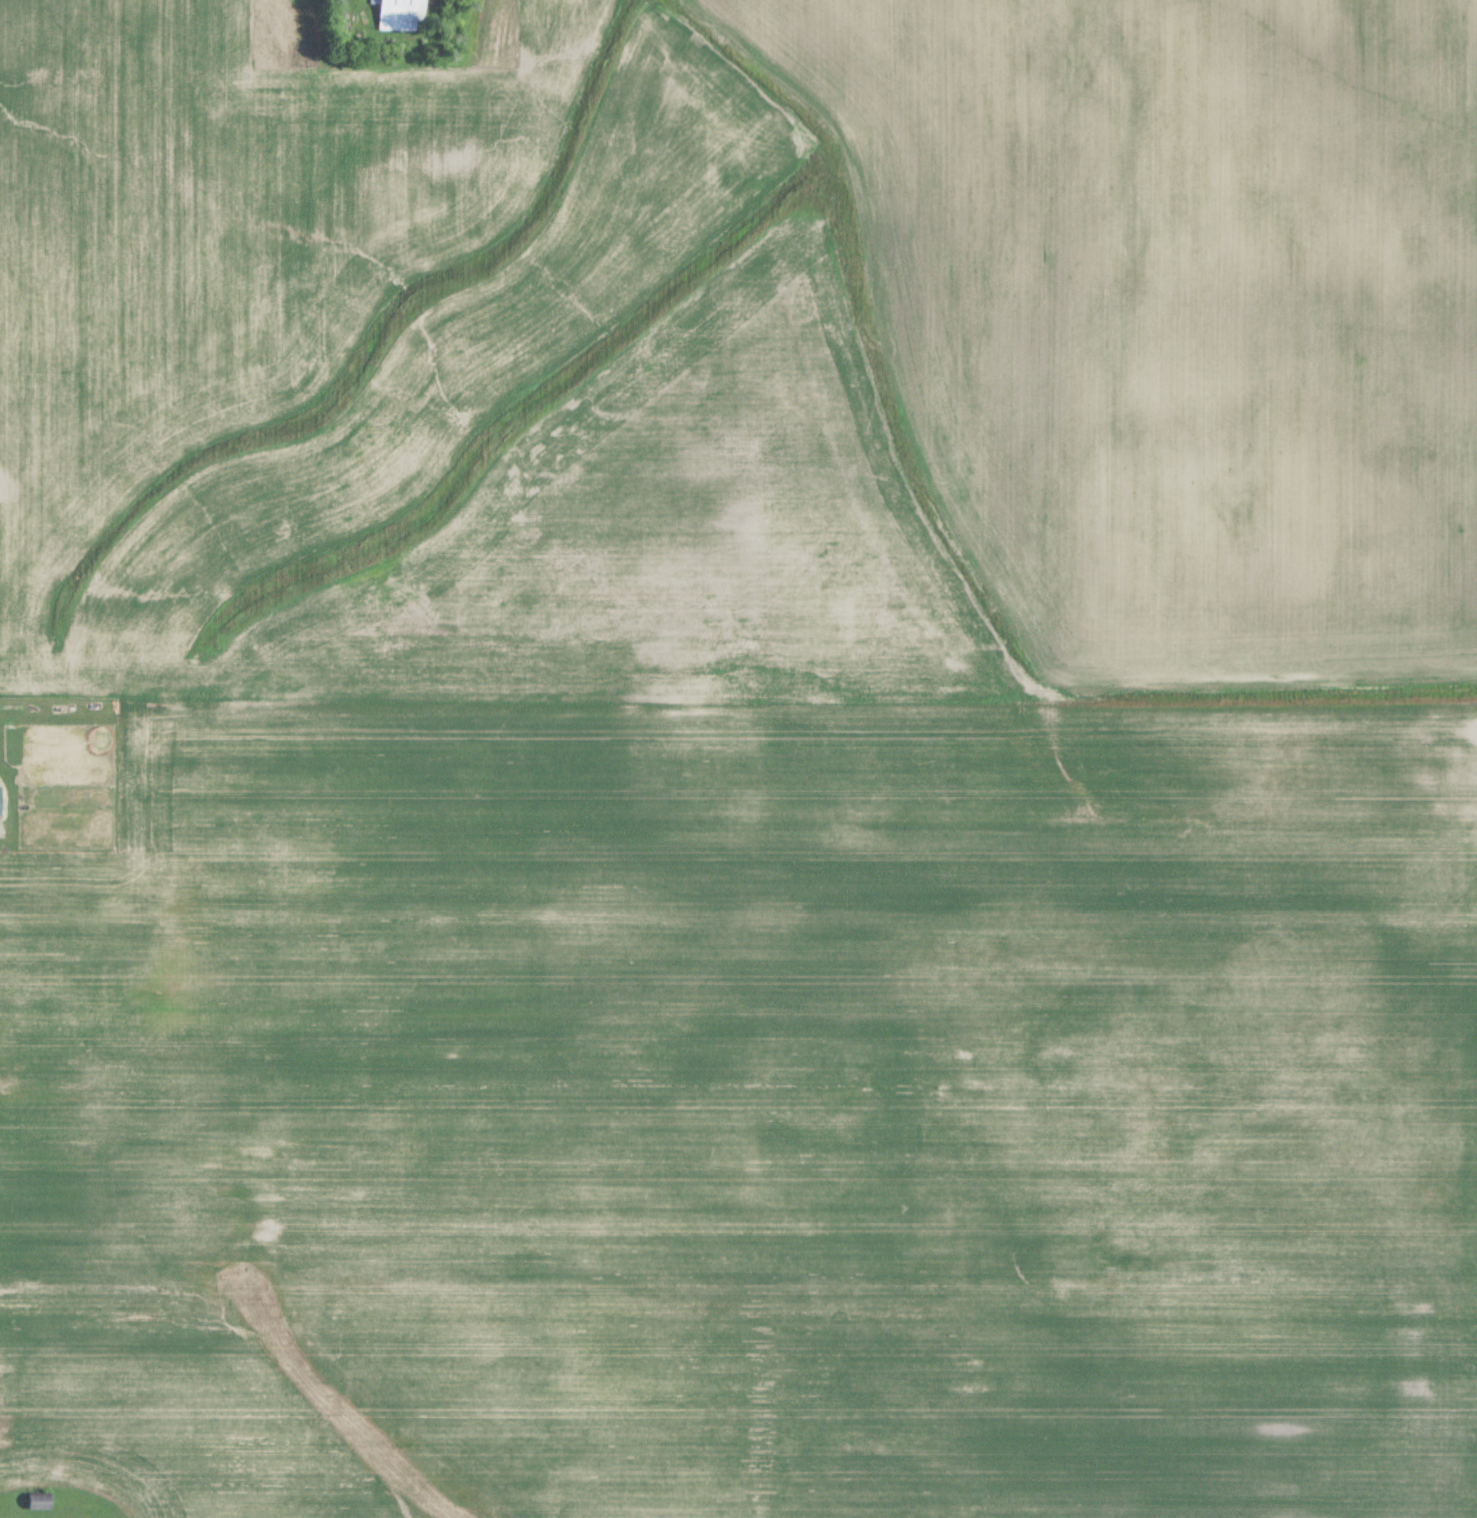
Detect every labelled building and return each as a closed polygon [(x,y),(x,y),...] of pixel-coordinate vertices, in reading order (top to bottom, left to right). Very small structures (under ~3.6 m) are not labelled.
[(425,20),(426,0),(381,0),(380,29),(396,30),(396,19),(425,20)] [(32,1508),(55,1508),(55,1495),(32,1495),(32,1508)]
